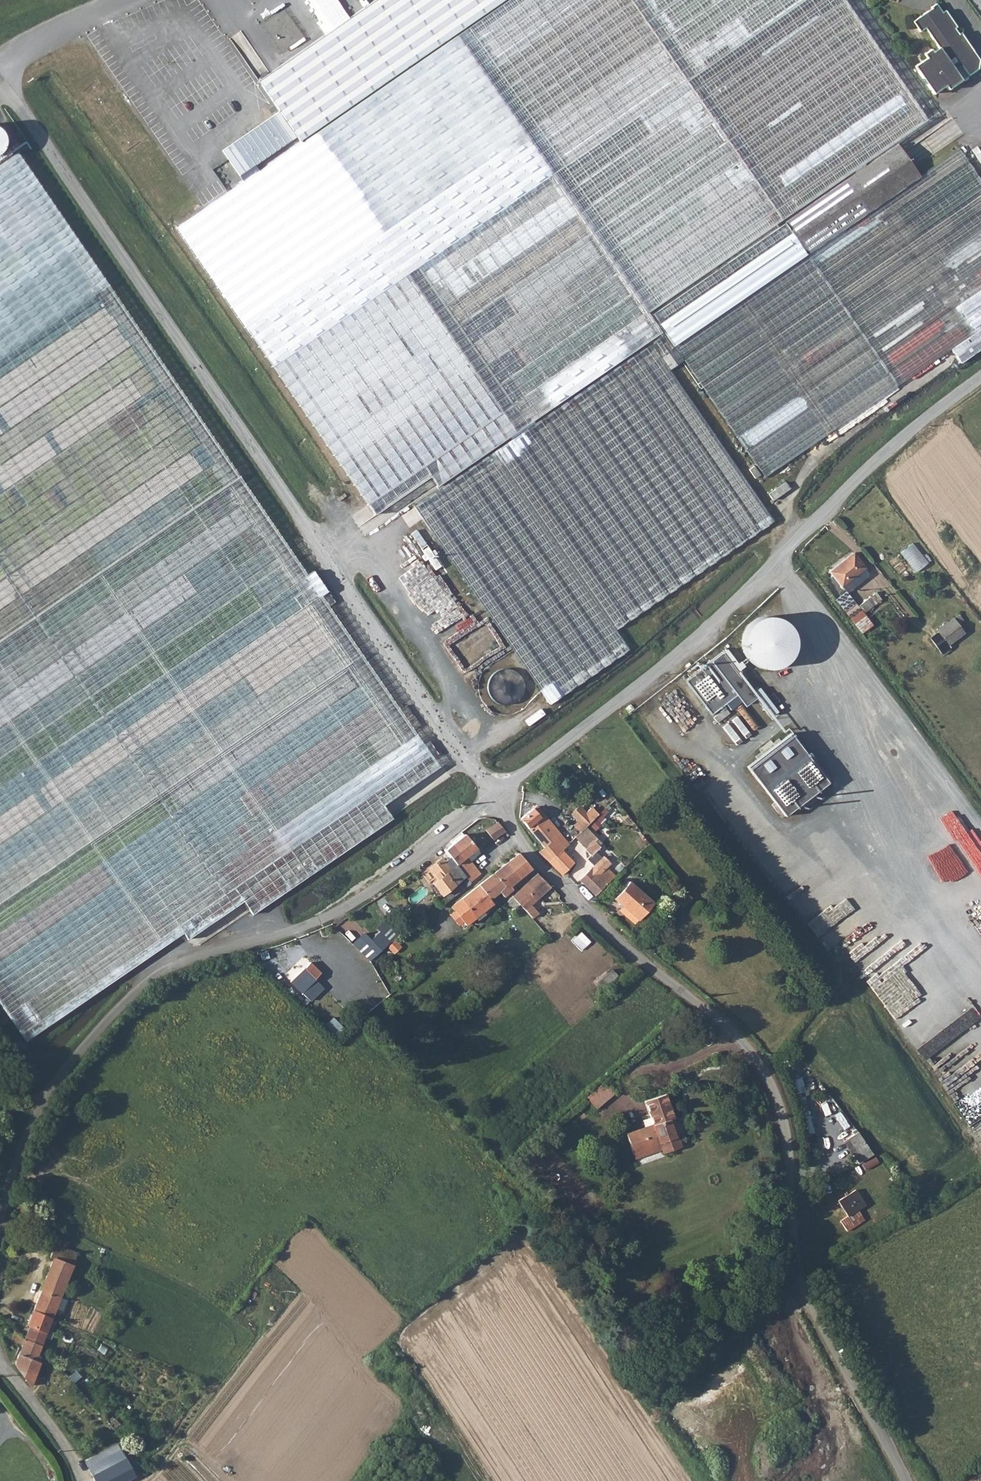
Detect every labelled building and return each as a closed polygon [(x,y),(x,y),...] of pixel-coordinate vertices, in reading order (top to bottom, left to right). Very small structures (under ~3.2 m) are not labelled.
[(510,0),(375,0),(256,80),(299,146),(459,36),(510,0)] [(823,0),(510,0),(459,36),(562,183),(823,0)] [(895,146),(935,118),(925,105),(849,0),(823,0),(562,183),(667,338),(684,363),(707,397),(767,481),(952,352),(980,331),(980,185),(971,171),(956,149),(916,177),(895,146)] [(951,87),(963,80),(979,69),(980,59),(962,32),(960,34),(955,27),(958,25),(947,9),(944,11),(936,0),(931,4),(933,7),(914,20),(920,30),(927,26),(940,46),(935,49),(934,47),(925,53),(927,57),(916,64),(931,89),(936,92),(947,83),(951,87)] [(562,183),(459,36),(299,146),(181,228),(376,532),(415,506),(457,478),(609,377),(657,345),(661,343),(562,183)] [(226,910),(281,873),(289,884),(388,816),(378,802),(431,765),(233,473),(160,367),(16,157),(0,169),(0,1013),(21,1043),(180,931),(186,927),(192,934),(226,910)] [(952,352),(961,366),(980,352),(980,331),(952,352)] [(677,367),(684,363),(667,338),(661,343),(677,367)] [(415,506),(421,517),(550,708),(630,650),(615,630),(714,567),(774,522),(756,490),(662,353),(657,345),(609,377),(457,478),(415,506)] [(760,487),(767,481),(707,397),(684,363),(677,367),(760,487)] [(849,551),(827,570),(839,583),(861,565),(849,551)] [(834,600),(847,617),(857,610),(860,613),(873,603),(868,597),(856,606),(845,592),(834,600)] [(939,633),(930,640),(941,655),(949,648),(948,645),(964,632),(954,618),(937,631),(939,633)] [(728,648),(686,678),(713,714),(727,704),(731,710),(744,700),(747,704),(758,696),(738,670),(743,667),(728,648)] [(785,815),(831,782),(794,732),(749,766),(785,815)] [(575,826),(581,832),(599,814),(594,807),(575,826)] [(550,863),(564,849),(569,844),(540,816),(529,828),(546,847),(540,852),(550,863)] [(494,839),(505,830),(498,822),(487,830),(494,839)] [(483,844),(469,828),(464,832),(467,834),(478,848),(483,844)] [(457,864),(467,857),(474,851),(478,848),(467,834),(447,851),(457,864)] [(581,880),(596,896),(616,876),(608,868),(612,864),(605,856),(602,858),(596,852),(601,847),(596,842),(587,850),(592,856),(588,859),(595,866),(581,880)] [(550,863),(567,880),(574,873),(569,869),(576,862),(564,849),(550,863)] [(467,857),(469,861),(477,855),(474,851),(467,857)] [(507,862),(520,876),(533,864),(522,851),(507,862)] [(442,894),(467,877),(457,864),(451,869),(442,858),(430,868),(438,879),(433,883),(442,894)] [(505,885),(507,888),(520,876),(507,862),(494,873),(505,885)] [(514,895),(520,903),(532,918),(538,913),(532,905),(548,890),(552,886),(539,872),(514,895)] [(490,898),(505,885),(494,873),(484,880),(480,875),(472,880),(477,887),(479,885),(490,898)] [(629,884),(614,899),(636,922),(651,907),(629,884)] [(489,906),(493,902),(490,898),(479,885),(477,887),(456,904),(471,922),(476,917),(484,911),(489,906)] [(555,899),(559,895),(552,886),(548,890),(555,899)] [(674,901),(682,909),(691,900),(684,891),(674,901)] [(515,907),(520,903),(514,895),(508,900),(515,907)] [(467,925),(471,922),(456,904),(455,903),(452,906),(455,911),(464,921),(467,925)] [(460,924),(464,921),(455,911),(451,914),(460,924)] [(486,913),(484,911),(476,917),(478,919),(486,913)] [(353,943),(372,960),(402,933),(392,923),(384,929),(382,927),(371,938),(364,931),(353,943)] [(389,946),(395,954),(404,947),(397,939),(389,946)] [(309,989),(324,972),(312,961),(296,977),(309,989)] [(610,970),(596,982),(602,988),(615,976),(610,970)] [(587,1096),(598,1109),(616,1094),(606,1081),(587,1096)] [(647,1103),(655,1126),(627,1135),(634,1157),(662,1148),(664,1156),(681,1150),(678,1140),(676,1140),(674,1132),(675,1132),(671,1122),(674,1121),(666,1097),(647,1103)] [(857,1165),(872,1156),(864,1146),(856,1151),(857,1153),(852,1157),(857,1165)] [(855,1193),(837,1204),(846,1219),(864,1208),(855,1193)] [(843,1235),(853,1229),(846,1219),(836,1225),(843,1235)] [(35,1303),(33,1308),(53,1315),(57,1306),(61,1295),(78,1251),(55,1244),(50,1257),(54,1258),(35,1303)] [(26,1250),(20,1254),(32,1268),(39,1263),(34,1257),(33,1258),(26,1250)] [(61,1295),(57,1306),(64,1308),(68,1297),(61,1295)] [(30,1324),(25,1337),(41,1344),(53,1315),(33,1308),(32,1310),(28,1323),(30,1324)] [(24,1336),(15,1329),(12,1339),(23,1343),(16,1362),(15,1363),(31,1384),(40,1360),(35,1358),(41,1344),(25,1337),(24,1336)] [(86,1461),(93,1472),(95,1480),(124,1480),(141,1472),(139,1466),(132,1469),(127,1456),(119,1444),(86,1461)]
